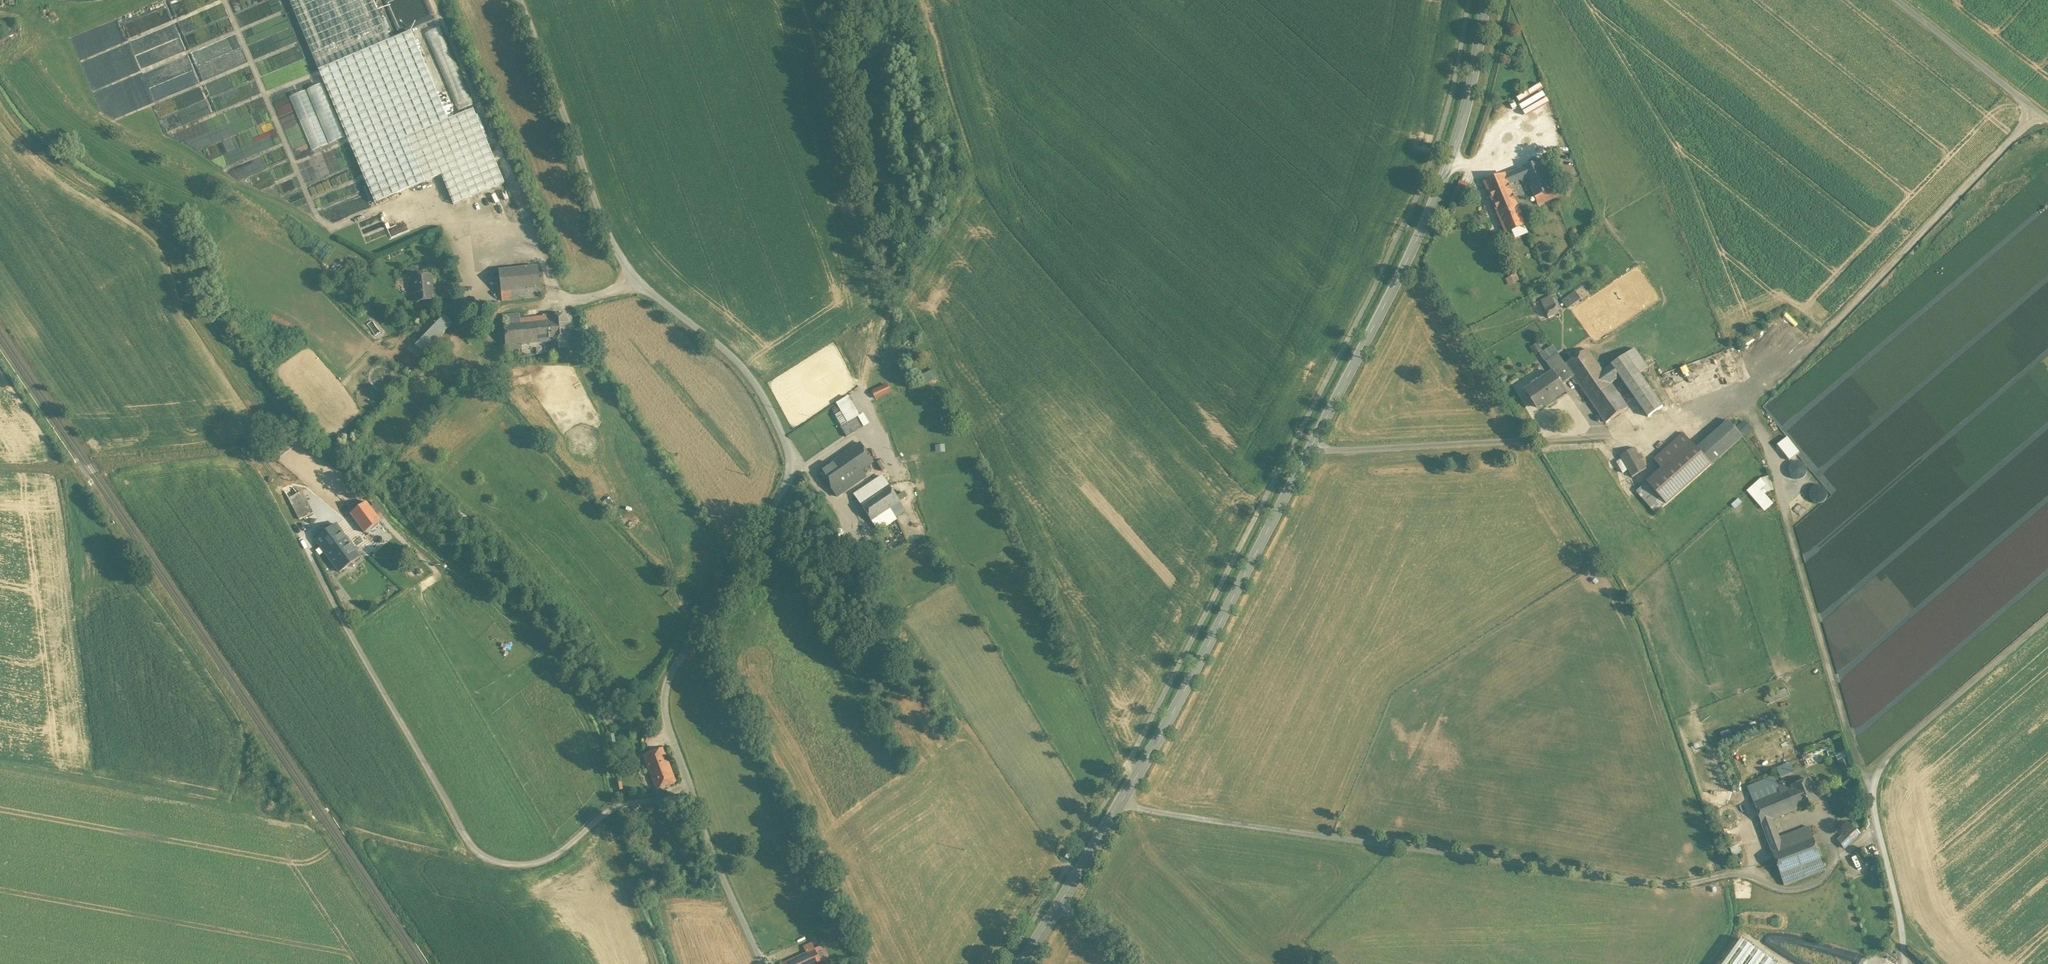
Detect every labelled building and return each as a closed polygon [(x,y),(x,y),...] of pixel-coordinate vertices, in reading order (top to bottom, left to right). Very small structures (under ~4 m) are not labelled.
[(319,70),(390,40),(373,0),(289,0),(319,70)] [(477,107),(442,26),(426,33),(471,137),(434,153),(458,209),(509,187),(475,108),(477,107)] [(319,70),(375,201),(427,179),(408,134),(450,116),(413,30),(390,40),(319,70)] [(323,82),(289,95),(310,150),(343,137),(323,82)] [(1543,129),(1552,127),(1542,87),(1517,93),(1520,104),(1514,105),(1523,141),(1545,136),(1543,129)] [(175,127),(170,115),(162,119),(167,131),(175,127)] [(1540,161),(1523,167),(1528,179),(1535,197),(1552,190),(1540,161)] [(1523,167),(1517,170),(1522,181),(1528,179),(1523,167)] [(1517,170),(1505,175),(1510,186),(1522,181),(1517,170)] [(1505,175),(1486,182),(1496,206),(1506,202),(1507,204),(1516,200),(1510,186),(1505,175)] [(1460,181),(1455,193),(1468,198),(1473,186),(1460,181)] [(1552,190),(1535,197),(1538,205),(1555,198),(1552,190)] [(1516,200),(1507,204),(1506,202),(1496,206),(1507,232),(1526,225),(1516,200)] [(312,250),(323,258),(330,248),(318,240),(312,250)] [(538,266),(499,270),(502,301),(541,297),(538,266)] [(1517,275),(1507,278),(1509,284),(1519,280),(1517,275)] [(431,276),(412,278),(412,279),(411,280),(412,292),(414,293),(415,301),(433,300),(431,276)] [(1575,291),(1562,300),(1568,309),(1581,299),(1575,291)] [(1552,296),(1541,301),(1545,309),(1555,304),(1552,296)] [(1555,304),(1545,309),(1549,318),(1552,317),(1559,314),(1555,304)] [(519,314),(503,315),(506,350),(522,349),(522,344),(519,319),(520,319),(519,314)] [(520,319),(519,319),(522,344),(568,340),(566,314),(520,319)] [(452,324),(444,316),(416,345),(424,353),(452,324)] [(1601,369),(1588,349),(1566,364),(1565,365),(1573,376),(1579,384),(1601,369)] [(1648,368),(1635,349),(1624,356),(1661,408),(1663,407),(1640,373),(1648,368)] [(1558,353),(1548,361),(1555,371),(1565,365),(1566,364),(1558,353)] [(1661,408),(1624,356),(1603,371),(1611,383),(1620,377),(1649,417),(1661,408)] [(1555,371),(1528,390),(1540,408),(1547,404),(1548,404),(1555,400),(1554,399),(1566,391),(1562,385),(1573,376),(1565,365),(1555,371)] [(1680,384),(1688,380),(1685,375),(1690,373),(1687,366),(1675,371),(1680,384)] [(1601,369),(1579,384),(1600,414),(1623,399),(1603,371),(1601,369)] [(872,391),(874,397),(889,391),(887,385),(872,391)] [(858,416),(860,415),(849,396),(837,403),(848,422),(858,416)] [(1623,399),(1600,414),(1606,423),(1628,407),(1623,399)] [(848,422),(841,426),(846,437),(864,427),(858,416),(848,422)] [(1728,420),(1697,448),(1712,465),(1743,437),(1728,420)] [(1739,426),(1745,434),(1753,429),(1746,420),(1739,426)] [(1697,448),(1684,433),(1654,459),(1662,469),(1636,491),(1656,514),(1712,465),(1697,448)] [(1790,459),(1801,452),(1789,436),(1778,443),(1790,459)] [(860,443),(833,462),(845,480),(861,470),(873,462),(860,443)] [(1647,468),(1634,448),(1620,456),(1632,477),(1647,468)] [(1796,480),(1810,471),(1802,458),(1788,467),(1796,480)] [(845,480),(833,462),(819,471),(832,489),(845,480)] [(845,480),(832,489),(837,496),(866,476),(861,470),(845,480)] [(882,476),(854,495),(860,504),(888,485),(882,476)] [(1815,504),(1829,496),(1823,483),(1808,490),(1815,504)] [(888,485),(860,504),(871,521),(900,502),(888,485)] [(304,491),(291,498),(302,519),(315,512),(304,491)] [(901,500),(907,496),(904,491),(897,495),(901,500)] [(382,520),(368,502),(352,513),(366,532),(382,520)] [(900,502),(871,521),(877,529),(905,510),(900,502)] [(621,517),(630,528),(640,520),(631,509),(621,517)] [(338,524),(317,540),(341,571),(361,555),(338,524)] [(1785,688),(1767,696),(1770,703),(1788,696),(1785,688)] [(663,748),(643,755),(656,789),(675,781),(671,770),(663,748)] [(1780,776),(1794,771),(1791,762),(1777,766),(1780,776)] [(1748,787),(1754,803),(1780,793),(1777,785),(1774,777),(1748,787)] [(1811,780),(1793,787),(1787,790),(1794,811),(1801,808),(1802,810),(1819,804),(1811,780)] [(1766,835),(1777,831),(1772,819),(1794,811),(1787,790),(1784,782),(1777,785),(1780,793),(1754,803),(1766,835)] [(1838,839),(1844,849),(1861,834),(1853,825),(1838,839)] [(1809,827),(1799,830),(1803,840),(1783,847),(1779,838),(1768,842),(1781,875),(1815,862),(1821,860),(1809,827)] [(1799,830),(1779,838),(1783,847),(1803,840),(1799,830)] [(1777,831),(1766,835),(1768,842),(1779,838),(1777,831)] [(1821,860),(1815,862),(1818,872),(1825,869),(1821,860)] [(1815,862),(1781,875),(1784,885),(1818,872),(1815,862)] [(821,963),(814,949),(780,963),(819,963),(821,963)]
